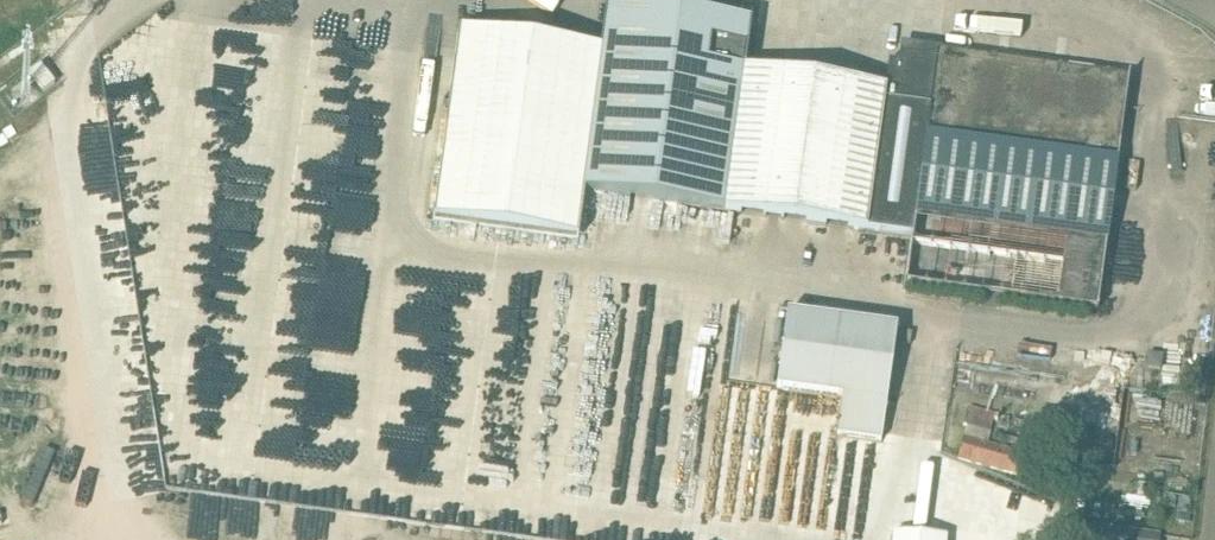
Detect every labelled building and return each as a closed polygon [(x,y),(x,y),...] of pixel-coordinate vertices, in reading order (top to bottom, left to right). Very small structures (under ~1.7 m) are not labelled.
[(600,51),(458,32),(433,220),(578,240),(584,192),(912,237),(906,284),(1098,310),(1129,76),(938,50),(935,69),(889,63),(885,90),(745,71),(751,23),(606,4),(600,51)] [(44,93),(56,84),(41,65),(29,75),(44,93)] [(841,399),(836,437),(833,462),(878,468),(897,328),(787,313),(776,390),(841,399)] [(1147,369),(1160,370),(1161,357),(1148,356),(1147,369)] [(995,417),(996,416),(969,408),(964,426),(967,427),(958,459),(1026,478),(1033,453),(1013,448),(1012,452),(987,445),(994,421),(997,422),(999,418),(995,417)] [(1054,459),(1040,455),(1031,487),(1045,491),(1054,459)] [(1093,527),(1091,539),(1159,539),(1160,536),(1093,527)]
